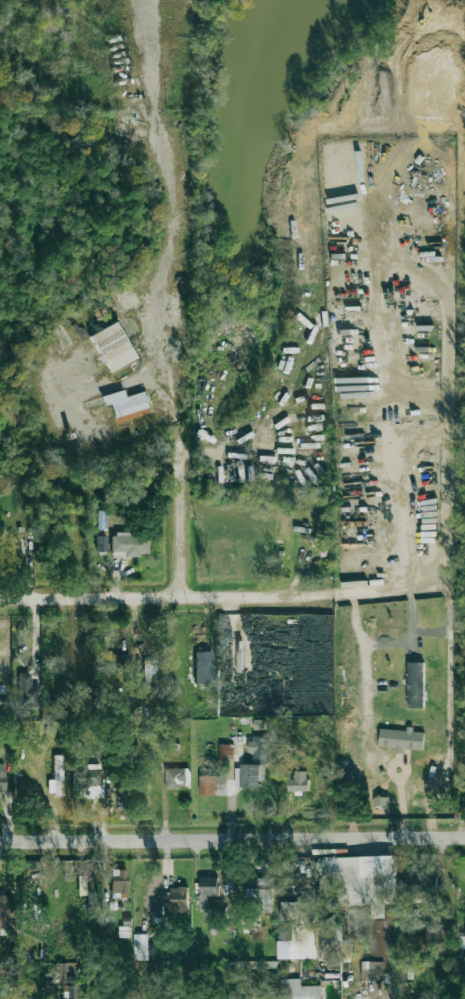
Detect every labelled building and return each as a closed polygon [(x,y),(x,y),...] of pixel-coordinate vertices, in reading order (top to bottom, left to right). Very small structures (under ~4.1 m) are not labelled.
[(135,360),(117,322),(90,334),(108,373),(135,360)] [(101,396),(104,406),(110,404),(116,423),(151,413),(145,391),(125,397),(123,390),(101,396)] [(343,544),(366,544),(365,525),(342,526),(343,544)] [(149,556),(148,533),(111,534),(112,557),(149,556)] [(96,551),(107,551),(107,536),(96,536),(96,551)] [(2,552),(17,551),(16,537),(1,537),(2,552)] [(129,670),(129,655),(114,656),(114,651),(102,652),(103,671),(129,670)] [(195,684),(212,684),(212,652),(195,651),(195,684)] [(424,662),(408,662),(407,708),(424,708),(424,662)] [(19,707),(40,707),(40,686),(30,686),(30,673),(19,673),(19,707)] [(379,746),(394,747),(394,753),(404,753),(404,748),(423,749),(424,732),(413,732),(413,730),(380,728),(379,746)] [(270,736),(254,736),(253,761),(269,762),(270,736)] [(234,759),(234,744),(218,745),(219,759),(234,759)] [(53,755),(54,780),(48,780),(48,795),(64,795),(62,755),(53,755)] [(240,787),(263,788),(263,765),(240,764),(240,787)] [(72,792),(90,792),(89,798),(102,798),(102,765),(73,765),(72,792)] [(188,768),(165,768),(166,790),(181,790),(181,786),(189,786),(188,768)] [(308,791),(308,771),(295,771),(295,779),(289,779),(288,791),(308,791)] [(199,775),(199,795),(215,796),(215,775),(199,775)] [(319,888),(338,888),(338,907),(372,906),(372,917),(386,917),(386,903),(397,903),(396,856),(318,857),(319,888)] [(127,870),(111,870),(111,898),(128,898),(127,870)] [(78,896),(89,896),(89,876),(78,876),(78,896)] [(199,910),(208,910),(208,896),(218,896),(219,877),(200,876),(199,910)] [(244,888),(245,908),(274,908),(273,878),(257,878),(257,888),(244,888)] [(188,913),(187,887),(170,887),(170,892),(161,892),(161,909),(153,909),(153,917),(163,917),(163,913),(188,913)] [(12,929),(12,897),(0,897),(0,929),(12,929)] [(281,901),(281,958),(317,957),(316,901),(281,901)] [(130,938),(131,917),(123,917),(123,925),(119,925),(119,937),(130,938)] [(351,938),(338,939),(337,917),(317,918),(318,960),(352,960),(351,938)] [(412,951),(446,950),(444,925),(431,925),(432,933),(411,934),(412,951)] [(134,960),(148,960),(148,934),(133,935),(134,960)] [(386,962),(363,961),(363,980),(386,980),(386,962)] [(54,975),(75,976),(75,963),(55,962),(54,975)] [(250,990),(250,976),(238,976),(237,990),(250,990)] [(300,986),(300,978),(280,979),(281,998),(321,998),(321,985),(300,986)] [(67,998),(77,997),(76,987),(67,987),(67,998)]
